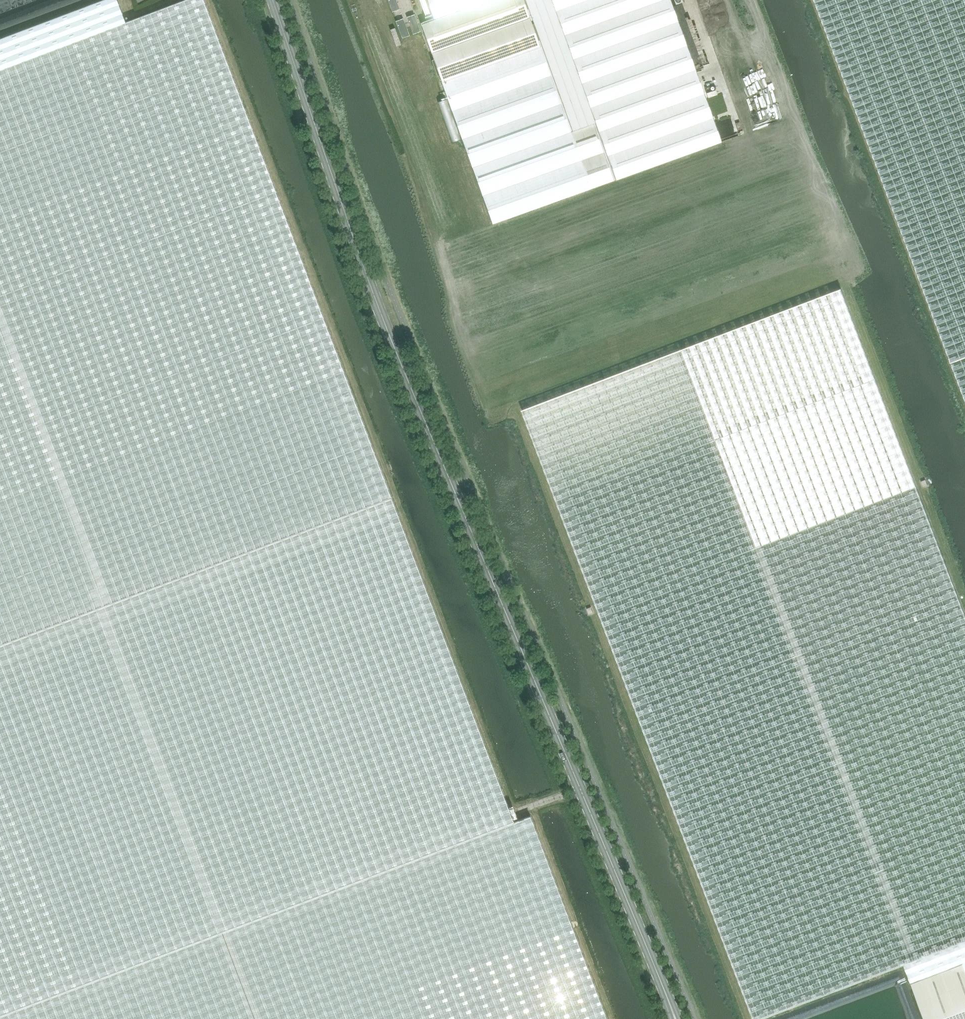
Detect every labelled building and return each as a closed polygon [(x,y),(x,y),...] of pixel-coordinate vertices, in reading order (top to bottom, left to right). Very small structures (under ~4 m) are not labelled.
[(0,67),(0,644),(160,584),(363,508),(391,497),(203,0),(179,0),(0,67)] [(420,22),(441,81),(492,224),(722,142),(671,0),(508,0),(436,26),(434,19),(423,23),(423,22),(420,22)] [(434,19),(436,26),(508,0),(427,0),(434,19)] [(951,361),(964,356),(964,0),(816,0),(951,361)] [(841,288),(522,410),(754,1018),(760,1018),(904,964),(918,1000),(964,982),(964,615),(841,288)] [(951,361),(964,397),(964,356),(951,361)] [(530,815),(513,822),(424,584),(391,497),(363,508),(160,584),(0,644),(0,1018),(607,1018),(530,815)] [(918,1000),(925,1018),(964,1018),(964,982),(918,1000)]
